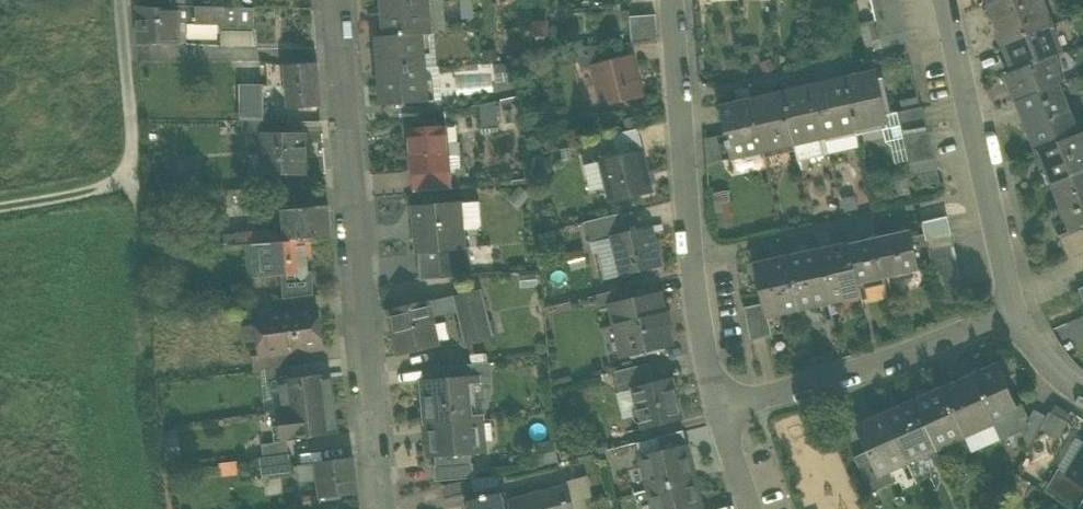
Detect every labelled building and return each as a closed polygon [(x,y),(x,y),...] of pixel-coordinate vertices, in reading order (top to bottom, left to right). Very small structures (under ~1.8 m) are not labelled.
[(428,0),(419,0),(385,3),(388,36),(422,33),(431,33),(431,32),(428,0)] [(431,32),(435,32),(439,32),(439,31),(445,31),(442,0),(428,0),(431,32)] [(473,0),(461,0),(462,19),(474,19),(473,0)] [(874,9),(900,3),(899,0),(872,0),(874,9)] [(991,3),(1002,29),(998,31),(1004,45),(1046,28),(1036,2),(1040,1),(1039,0),(998,0),(991,3)] [(874,9),(877,22),(903,16),(900,3),(874,9)] [(179,44),(178,33),(177,11),(174,10),(138,5),(139,45),(179,44)] [(178,33),(187,32),(187,24),(222,24),(224,24),(224,7),(187,6),(174,6),(174,10),(177,11),(178,33)] [(222,30),(254,32),(255,8),(238,7),(224,7),(224,24),(222,24),(222,30)] [(631,16),(633,42),(657,41),(655,15),(631,16)] [(877,22),(880,35),(906,29),(903,16),(877,22)] [(549,20),(531,20),(531,36),(549,36),(549,20)] [(879,39),(876,23),(861,26),(864,42),(879,39)] [(222,30),(222,24),(187,24),(187,32),(221,33),(222,30)] [(1051,26),(1046,28),(1004,45),(1014,72),(1054,56),(1062,53),(1051,26)] [(909,42),(906,29),(880,35),(883,48),(909,42)] [(221,44),(254,45),(254,32),(222,30),(221,33),(221,44)] [(422,33),(424,67),(438,66),(435,32),(431,32),(431,33),(422,33)] [(424,67),(422,33),(388,36),(378,37),(381,70),(424,67)] [(575,47),(581,69),(593,66),(605,62),(601,45),(575,47)] [(593,66),(603,105),(642,96),(632,56),(605,62),(593,66)] [(1064,82),(1054,56),(1014,72),(1006,75),(1017,101),(1058,85),(1064,82)] [(495,64),(497,83),(511,81),(509,62),(495,64)] [(285,65),(288,110),(289,109),(321,107),(318,63),(285,65)] [(440,66),(438,66),(424,67),(427,101),(443,100),(440,66)] [(427,101),(424,67),(381,70),(384,105),(427,101)] [(856,130),(882,124),(887,123),(885,115),(875,72),(844,79),(856,130)] [(825,137),(856,130),(844,79),(814,86),(825,137)] [(243,120),(249,120),(264,120),(263,112),(263,85),(242,85),(243,120)] [(1078,133),(1058,85),(1017,101),(1037,150),(1078,133)] [(819,138),(825,137),(814,86),(783,93),(794,144),(819,138)] [(764,151),(794,144),(783,93),(752,100),(764,151)] [(921,107),(919,96),(900,101),(902,112),(921,107)] [(515,98),(501,98),(501,124),(514,124),(515,98)] [(730,158),(764,151),(752,100),(720,107),(726,132),(728,141),(726,141),(730,158)] [(480,104),(483,129),(498,127),(496,101),(480,104)] [(898,113),(901,125),(926,120),(924,107),(921,107),(902,112),(898,113)] [(898,113),(885,115),(887,123),(882,124),(886,142),(890,141),(904,138),(901,125),(898,113)] [(280,120),(264,120),(249,120),(249,136),(263,136),(263,134),(279,134),(280,120)] [(901,125),(904,138),(929,132),(926,120),(901,125)] [(448,127),(408,130),(412,174),(451,171),(450,156),(460,156),(459,142),(449,143),(448,127)] [(611,135),(617,156),(641,150),(643,149),(638,128),(611,135)] [(856,130),(825,137),(827,145),(829,153),(860,146),(856,130)] [(1078,133),(1037,150),(1052,184),(1082,171),(1082,131),(1078,133)] [(705,137),(707,164),(730,158),(726,141),(728,141),(726,132),(705,137)] [(904,138),(906,151),(932,145),(929,132),(904,138)] [(303,174),(305,174),(305,135),(279,134),(263,134),(263,136),(262,174),(273,174),(303,174)] [(825,137),(819,138),(820,146),(821,146),(827,145),(825,137)] [(823,154),(821,146),(820,146),(819,138),(794,144),(798,160),(823,154)] [(906,151),(904,138),(890,141),(895,163),(909,160),(906,151)] [(909,160),(909,164),(935,158),(932,145),(906,151),(909,160)] [(607,187),(611,201),(651,191),(641,150),(617,156),(600,160),(607,187)] [(539,155),(530,175),(547,181),(555,161),(539,155)] [(938,171),(935,158),(909,164),(912,176),(921,174),(938,171)] [(607,187),(600,160),(583,164),(590,191),(607,187)] [(412,174),(413,192),(453,188),(451,171),(412,174)] [(921,174),(924,187),(941,183),(938,171),(921,174)] [(1052,184),(1071,230),(1082,225),(1082,171),(1052,184)] [(273,174),(273,188),(282,187),(302,187),(303,174),(273,174)] [(908,177),(894,180),(897,197),(912,194),(908,177)] [(532,195),(521,186),(509,199),(520,209),(532,195)] [(713,192),(716,222),(733,220),(730,190),(713,192)] [(855,196),(841,199),(845,213),(859,210),(855,196)] [(480,202),(459,203),(462,229),(482,228),(480,202)] [(414,207),(418,251),(436,250),(463,248),(462,229),(459,203),(414,207)] [(286,232),(286,241),(307,239),(332,237),(329,206),(284,210),(286,232)] [(590,220),(595,240),(611,236),(631,231),(627,211),(590,220)] [(922,222),(926,240),(952,234),(948,216),(922,222)] [(1082,253),(1082,226),(1082,225),(1071,230),(1081,254),(1082,253)] [(611,236),(621,276),(661,266),(651,226),(631,231),(611,236)] [(908,230),(880,237),(888,276),(917,269),(908,230)] [(1069,259),(1081,254),(1071,230),(1059,235),(1058,235),(1069,259)] [(278,233),(278,231),(225,234),(226,245),(246,244),(286,241),(286,232),(278,233)] [(926,240),(929,253),(955,247),(952,234),(926,240)] [(621,276),(611,236),(595,240),(590,241),(594,254),(598,253),(604,280),(621,276)] [(858,283),(888,276),(880,237),(849,243),(858,283)] [(310,271),(307,239),(286,241),(246,244),(249,277),(283,275),(310,273),(310,271)] [(860,289),(858,283),(849,243),(818,250),(830,302),(847,298),(846,292),(860,289)] [(463,248),(436,250),(439,279),(473,276),(471,247),(463,248)] [(929,253),(932,265),(958,260),(955,247),(929,253)] [(583,249),(567,253),(573,271),(589,267),(583,249)] [(420,280),(439,279),(436,250),(418,251),(420,280)] [(799,309),(830,302),(818,250),(788,257),(799,309)] [(769,315),(799,309),(788,257),(756,264),(764,303),(767,316),(769,315)] [(932,265),(935,278),(960,272),(958,260),(932,265)] [(283,275),(284,299),(315,294),(313,271),(310,271),(310,273),(283,275)] [(935,278),(938,291),(963,285),(960,272),(935,278)] [(966,299),(963,285),(938,291),(941,305),(966,299)] [(597,295),(601,310),(614,306),(613,305),(632,300),(629,287),(597,295)] [(459,310),(467,343),(493,336),(481,289),(455,295),(459,310)] [(614,306),(625,355),(670,344),(665,325),(662,313),(658,294),(632,300),(613,305),(614,306)] [(459,310),(455,295),(440,299),(444,314),(459,310)] [(440,299),(428,302),(431,317),(444,314),(440,299)] [(246,304),(248,318),(258,317),(257,316),(275,313),(273,300),(246,304)] [(433,325),(431,317),(428,302),(391,311),(401,354),(438,345),(437,342),(433,325)] [(745,307),(751,341),(767,337),(773,335),(769,315),(767,316),(764,303),(745,307)] [(263,354),(263,356),(291,352),(323,347),(317,307),(275,313),(257,316),(258,317),(259,324),(262,347),(263,354)] [(447,322),(433,325),(437,342),(450,339),(447,322)] [(253,348),(262,347),(259,324),(250,324),(253,348)] [(255,370),(266,368),(293,365),(291,352),(263,356),(263,354),(253,355),(255,370)] [(615,371),(621,392),(634,389),(655,383),(650,362),(615,371)] [(470,378),(470,381),(475,380),(474,363),(445,366),(446,380),(470,378)] [(972,375),(992,419),(1018,407),(1017,406),(998,363),(972,375)] [(294,378),(293,365),(266,368),(267,382),(281,380),(281,379),(294,378)] [(438,367),(439,381),(446,380),(445,366),(438,367)] [(281,380),(285,410),(333,403),(329,373),(294,378),(281,379),(281,380)] [(972,375),(943,388),(965,436),(994,423),(992,419),(972,375)] [(425,382),(429,424),(473,421),(470,381),(470,378),(446,380),(439,381),(425,382)] [(475,380),(470,381),(473,421),(478,420),(488,419),(484,379),(475,380)] [(643,424),(644,427),(682,417),(677,399),(678,399),(676,389),(675,389),(673,379),(655,383),(634,389),(639,407),(635,414),(635,415),(637,420),(643,424)] [(943,388),(915,401),(936,449),(965,436),(943,388)] [(634,389),(621,392),(617,393),(623,418),(635,415),(635,414),(639,407),(634,389)] [(915,401),(886,413),(907,462),(936,449),(915,401)] [(337,434),(333,403),(285,410),(279,411),(283,441),(288,440),(337,434)] [(1021,404),(1017,406),(1018,407),(992,419),(994,423),(1001,439),(1021,430),(1022,433),(1023,432),(1030,418),(1028,419),(1021,404)] [(1022,433),(1029,448),(1047,416),(1035,410),(1030,418),(1023,432),(1022,433)] [(880,474),(907,462),(886,413),(854,427),(865,451),(876,475),(880,474)] [(1041,428),(1057,436),(1066,421),(1049,413),(1041,428)] [(478,420),(473,421),(429,424),(432,457),(436,457),(471,454),(481,453),(478,420)] [(994,423),(965,436),(972,452),(1001,439),(994,423)] [(658,437),(661,451),(687,444),(683,431),(658,437)] [(637,442),(640,456),(661,451),(658,437),(637,442)] [(1082,452),(1082,442),(1077,439),(1059,468),(1069,474),(1082,452)] [(262,444),(264,456),(290,453),(288,440),(283,441),(262,444)] [(559,461),(555,441),(540,444),(545,464),(559,461)] [(640,456),(649,489),(695,478),(687,444),(661,451),(640,456)] [(936,449),(907,462),(914,477),(943,465),(936,449)] [(855,456),(871,492),(885,486),(880,474),(876,475),(865,451),(855,456)] [(1069,474),(1069,475),(1082,483),(1082,452),(1069,474)] [(262,457),(264,474),(293,470),(290,453),(264,456),(262,457)] [(472,463),(471,454),(436,457),(436,466),(472,463)] [(320,477),(323,501),(342,498),(342,494),(358,492),(354,458),(300,465),(302,480),(320,477)] [(238,460),(220,462),(222,477),(239,475),(238,460)] [(435,466),(436,481),(475,477),(474,463),(472,463),(436,466),(435,466)] [(1075,508),(1080,508),(1082,504),(1082,483),(1069,475),(1069,474),(1059,468),(1045,491),(1075,508)] [(472,478),(475,491),(500,485),(498,475),(475,477),(472,478)] [(568,484),(573,502),(586,498),(593,496),(587,475),(568,480),(568,484)] [(442,485),(445,498),(475,491),(472,478),(442,485)] [(695,478),(649,489),(654,508),(703,508),(695,478)] [(506,500),(509,508),(545,508),(547,508),(573,502),(568,484),(506,500)] [(506,500),(504,491),(467,501),(470,508),(509,508),(506,500)] [(586,498),(573,502),(575,508),(589,508),(586,498)]
